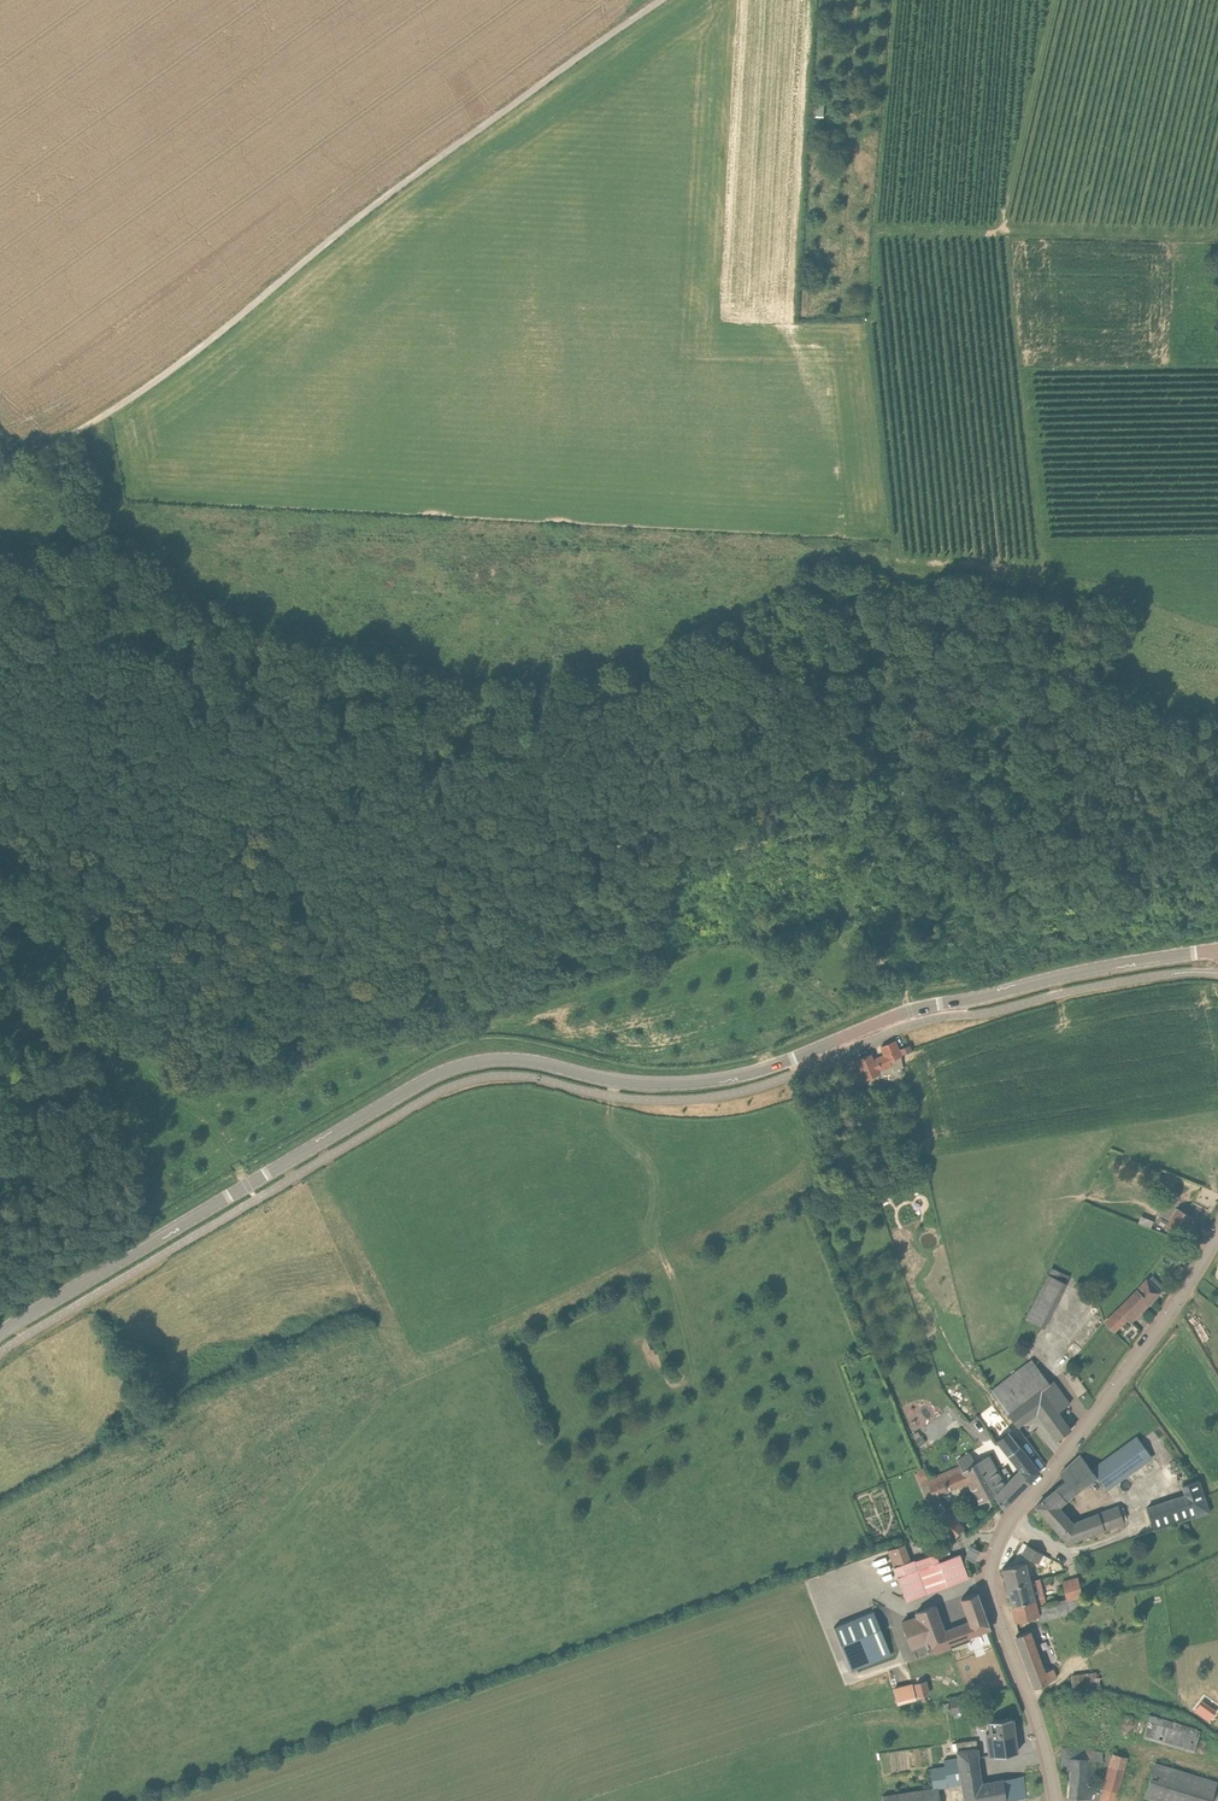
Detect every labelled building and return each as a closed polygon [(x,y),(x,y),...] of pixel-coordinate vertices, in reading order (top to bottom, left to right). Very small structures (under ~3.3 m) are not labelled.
[(903,1067),(900,1057),(901,1057),(898,1050),(894,1041),(881,1046),(885,1055),(873,1060),(870,1054),(857,1060),(865,1080),(879,1074),(877,1071),(891,1065),(893,1071),(903,1067)] [(911,1051),(908,1045),(900,1049),(903,1055),(911,1051)] [(886,1090),(889,1098),(895,1096),(891,1085),(885,1087),(886,1090)] [(1174,1177),(1166,1173),(1163,1180),(1171,1184),(1174,1177)] [(1190,1216),(1177,1208),(1165,1229),(1178,1237),(1190,1216)] [(1184,1263),(1188,1256),(1191,1250),(1176,1241),(1169,1255),(1174,1258),(1184,1263)] [(1050,1264),(1029,1318),(1049,1325),(1069,1271),(1050,1264)] [(1163,1286),(1152,1276),(1147,1281),(1147,1280),(1137,1290),(1105,1323),(1113,1331),(1128,1316),(1131,1320),(1159,1292),(1158,1292),(1163,1286)] [(1040,1406),(1035,1399),(1043,1393),(1040,1390),(1049,1383),(1032,1359),(991,1390),(1017,1426),(1036,1412),(1057,1440),(1071,1430),(1058,1412),(1057,1412),(1048,1400),(1040,1406)] [(1069,1404),(1057,1386),(1053,1381),(1049,1383),(1040,1390),(1043,1393),(1035,1399),(1040,1406),(1048,1400),(1057,1412),(1058,1412),(1069,1404)] [(969,1420),(976,1414),(960,1393),(953,1399),(969,1420)] [(1020,1470),(1029,1482),(1040,1472),(1020,1446),(1010,1433),(998,1442),(1020,1470)] [(921,1435),(914,1439),(920,1447),(926,1442),(921,1435)] [(1065,1500),(1096,1476),(1091,1470),(1080,1455),(1060,1473),(1066,1480),(1048,1495),(1036,1506),(1068,1543),(1124,1522),(1118,1507),(1073,1523),(1068,1518),(1057,1507),(1065,1500)] [(977,1461),(994,1496),(1004,1509),(1029,1482),(1020,1470),(1004,1485),(988,1456),(977,1461)] [(994,1496),(977,1461),(976,1462),(963,1470),(960,1466),(932,1478),(929,1480),(922,1482),(921,1483),(927,1498),(931,1507),(937,1515),(935,1517),(947,1529),(954,1537),(963,1529),(945,1509),(945,1508),(944,1509),(939,1503),(938,1503),(934,1495),(950,1489),(968,1481),(979,1503),(994,1496)] [(919,1474),(922,1482),(929,1480),(926,1472),(919,1474)] [(1170,1526),(1210,1512),(1208,1504),(1192,1509),(1188,1497),(1164,1506),(1170,1526)] [(1038,1563),(1043,1554),(1027,1545),(1021,1554),(1038,1563)] [(974,1561),(979,1552),(973,1548),(968,1557),(974,1561)] [(970,1577),(967,1569),(961,1554),(937,1564),(899,1578),(908,1601),(956,1582),(957,1583),(971,1577),(971,1576),(970,1577)] [(937,1564),(933,1555),(913,1563),(912,1561),(895,1568),(899,1578),(937,1564)] [(1007,1587),(1030,1581),(1025,1562),(1002,1568),(1007,1587)] [(1066,1600),(1082,1596),(1078,1578),(1062,1582),(1066,1600)] [(1037,1607),(1046,1605),(1040,1580),(1030,1582),(1030,1581),(1007,1587),(1012,1606),(1035,1600),(1037,1607)] [(934,1605),(917,1612),(916,1612),(917,1616),(902,1622),(911,1647),(930,1640),(935,1653),(971,1640),(970,1637),(990,1629),(977,1592),(961,1598),(970,1622),(944,1631),(934,1605)] [(1085,1610),(1082,1596),(1066,1600),(1047,1605),(1046,1605),(1037,1607),(1035,1600),(1012,1606),(1016,1622),(1038,1616),(1039,1621),(1078,1612),(1085,1610)] [(852,1672),(893,1656),(875,1612),(835,1628),(852,1672)] [(1016,1636),(1035,1687),(1048,1682),(1055,1678),(1052,1669),(1044,1673),(1029,1631),(1016,1636)] [(1073,1692),(1100,1691),(1097,1673),(1072,1677),(1073,1692)] [(929,1693),(926,1681),(916,1684),(919,1696),(921,1695),(923,1701),(928,1700),(927,1693),(929,1693)] [(915,1700),(912,1684),(894,1688),(897,1703),(915,1700)] [(969,1710),(967,1698),(949,1701),(951,1712),(969,1710)] [(1202,1700),(1194,1711),(1209,1721),(1216,1711),(1202,1700)] [(1194,1752),(1200,1731),(1150,1715),(1147,1722),(1144,1737),(1194,1752)] [(994,1756),(1017,1753),(1012,1718),(989,1721),(991,1732),(986,1733),(989,1756),(994,1755),(994,1756)] [(1014,1800),(1026,1798),(1023,1776),(978,1783),(975,1758),(978,1758),(976,1742),(976,1740),(956,1743),(958,1758),(944,1760),(945,1767),(930,1769),(933,1788),(883,1796),(884,1800),(940,1800),(938,1788),(947,1786),(948,1786),(962,1784),(965,1800),(1009,1800),(1014,1800)] [(1077,1748),(1062,1747),(1063,1770),(1071,1769),(1070,1780),(1069,1780),(1068,1797),(1092,1798),(1092,1793),(1094,1793),(1095,1773),(1095,1761),(1102,1761),(1102,1753),(1092,1751),(1092,1750),(1077,1748)] [(1127,1757),(1113,1753),(1101,1800),(1116,1800),(1127,1757)] [(1155,1800),(1211,1800),(1217,1782),(1155,1763),(1145,1798),(1155,1800)]
